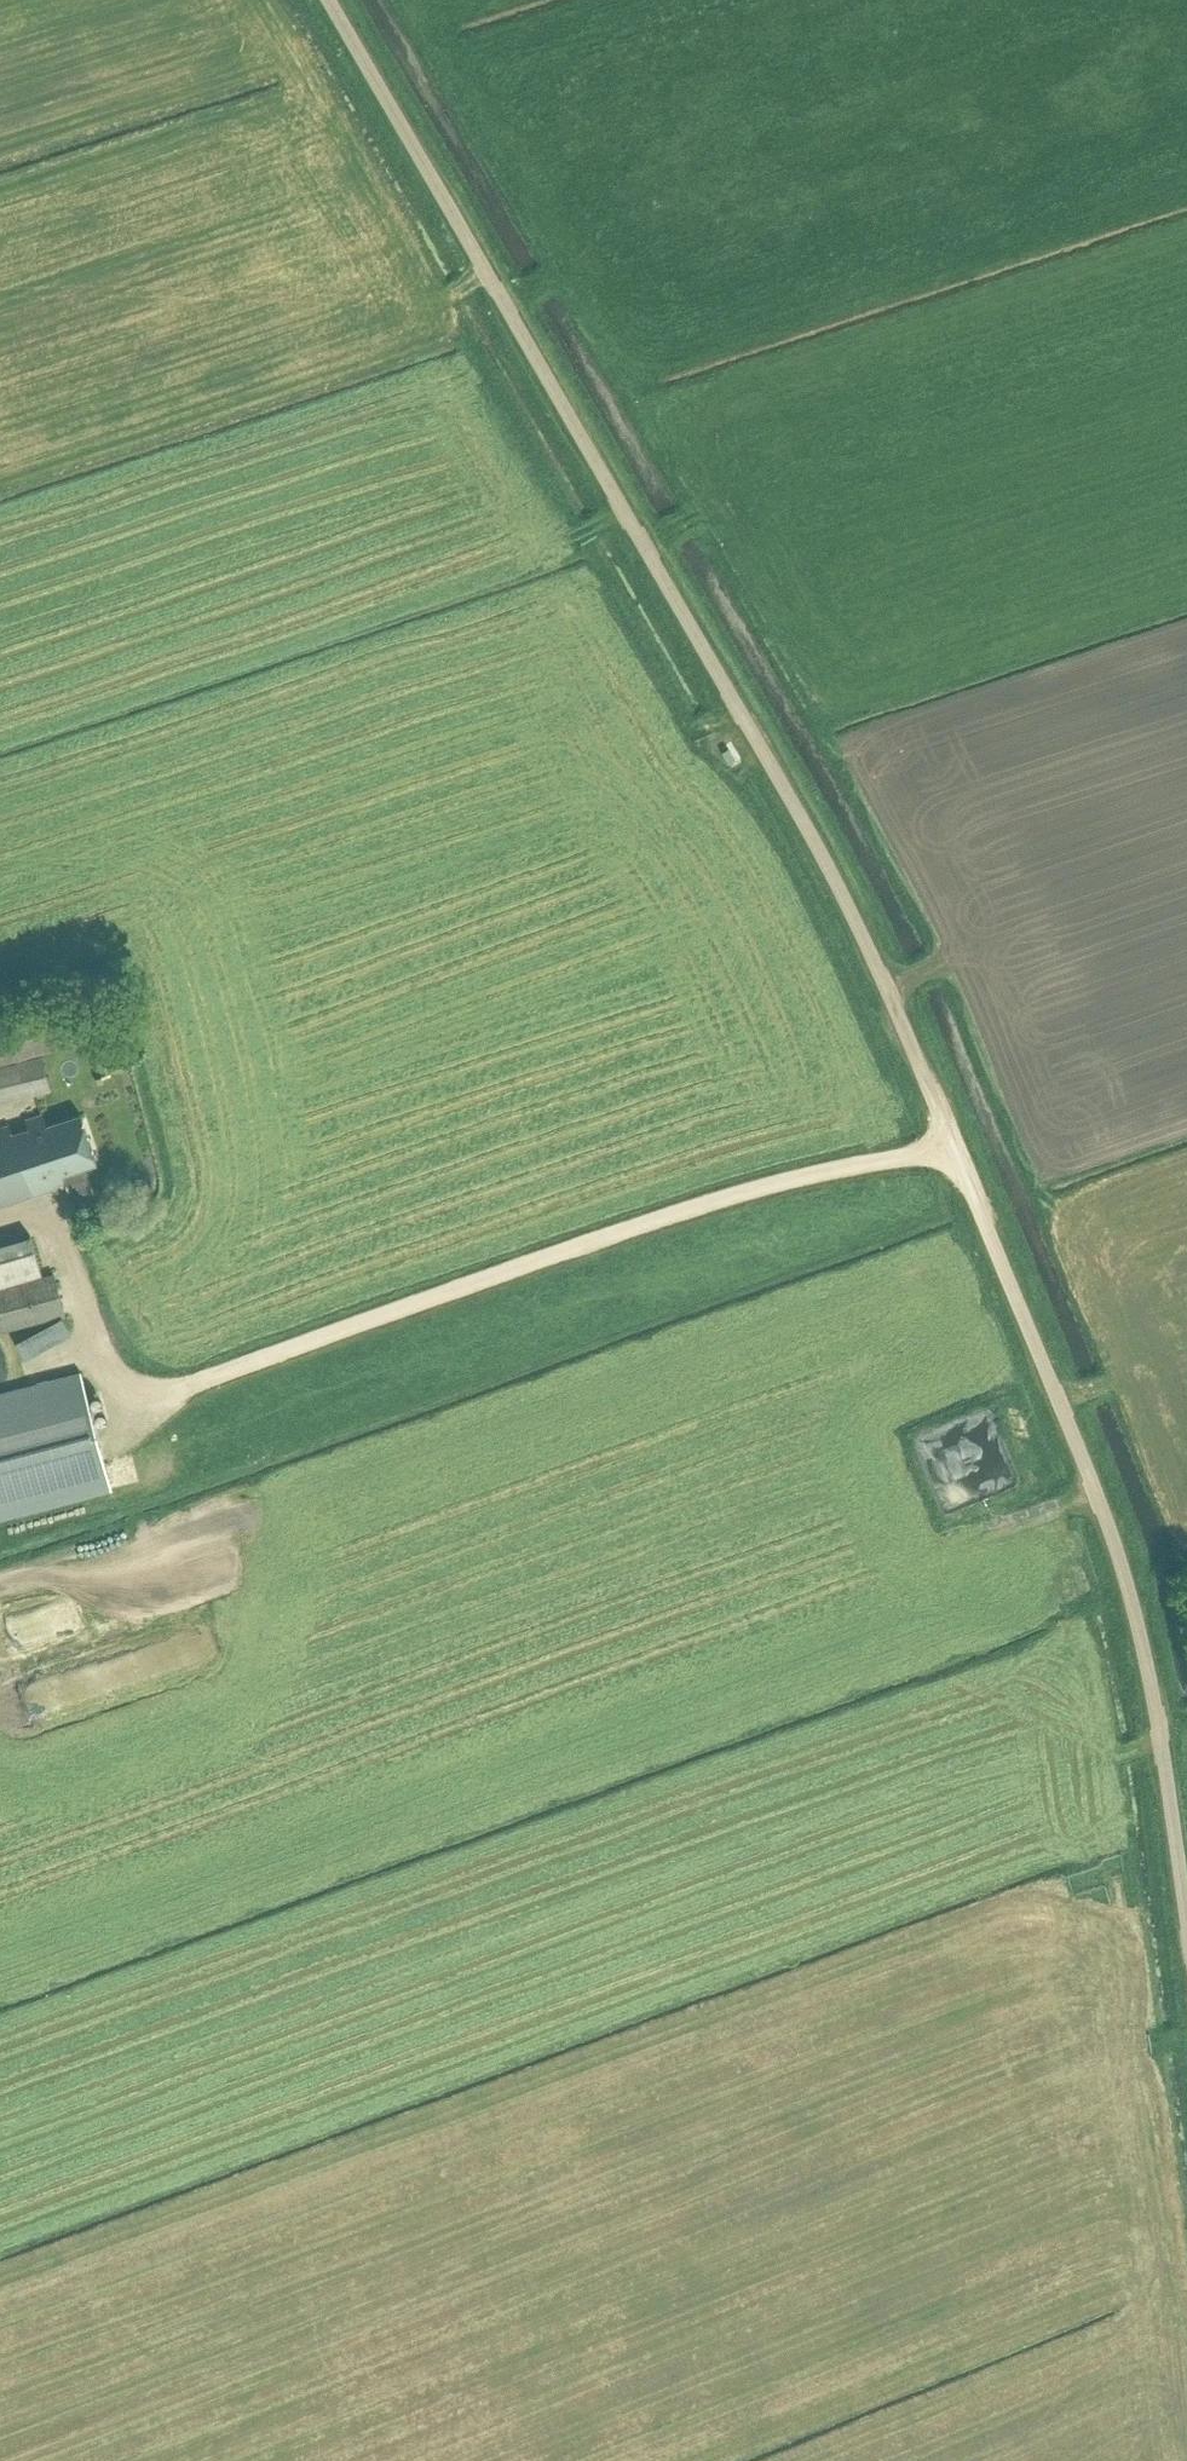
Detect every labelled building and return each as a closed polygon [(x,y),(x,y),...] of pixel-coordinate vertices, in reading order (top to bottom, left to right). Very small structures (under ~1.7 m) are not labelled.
[(52,1087),(42,1051),(100,1035),(88,994),(0,1019),(0,1102),(52,1087)] [(47,1123),(43,1112),(25,1118),(27,1125),(11,1130),(9,1122),(0,1125),(0,1205),(66,1183),(63,1172),(96,1161),(80,1112),(47,1123)] [(0,1242),(0,1284),(41,1272),(31,1233),(0,1242)] [(64,1312),(54,1273),(0,1287),(0,1329),(64,1312)] [(61,1315),(16,1341),(25,1356),(70,1331),(61,1315)] [(0,1392),(0,1517),(111,1488),(80,1371),(0,1392)]
